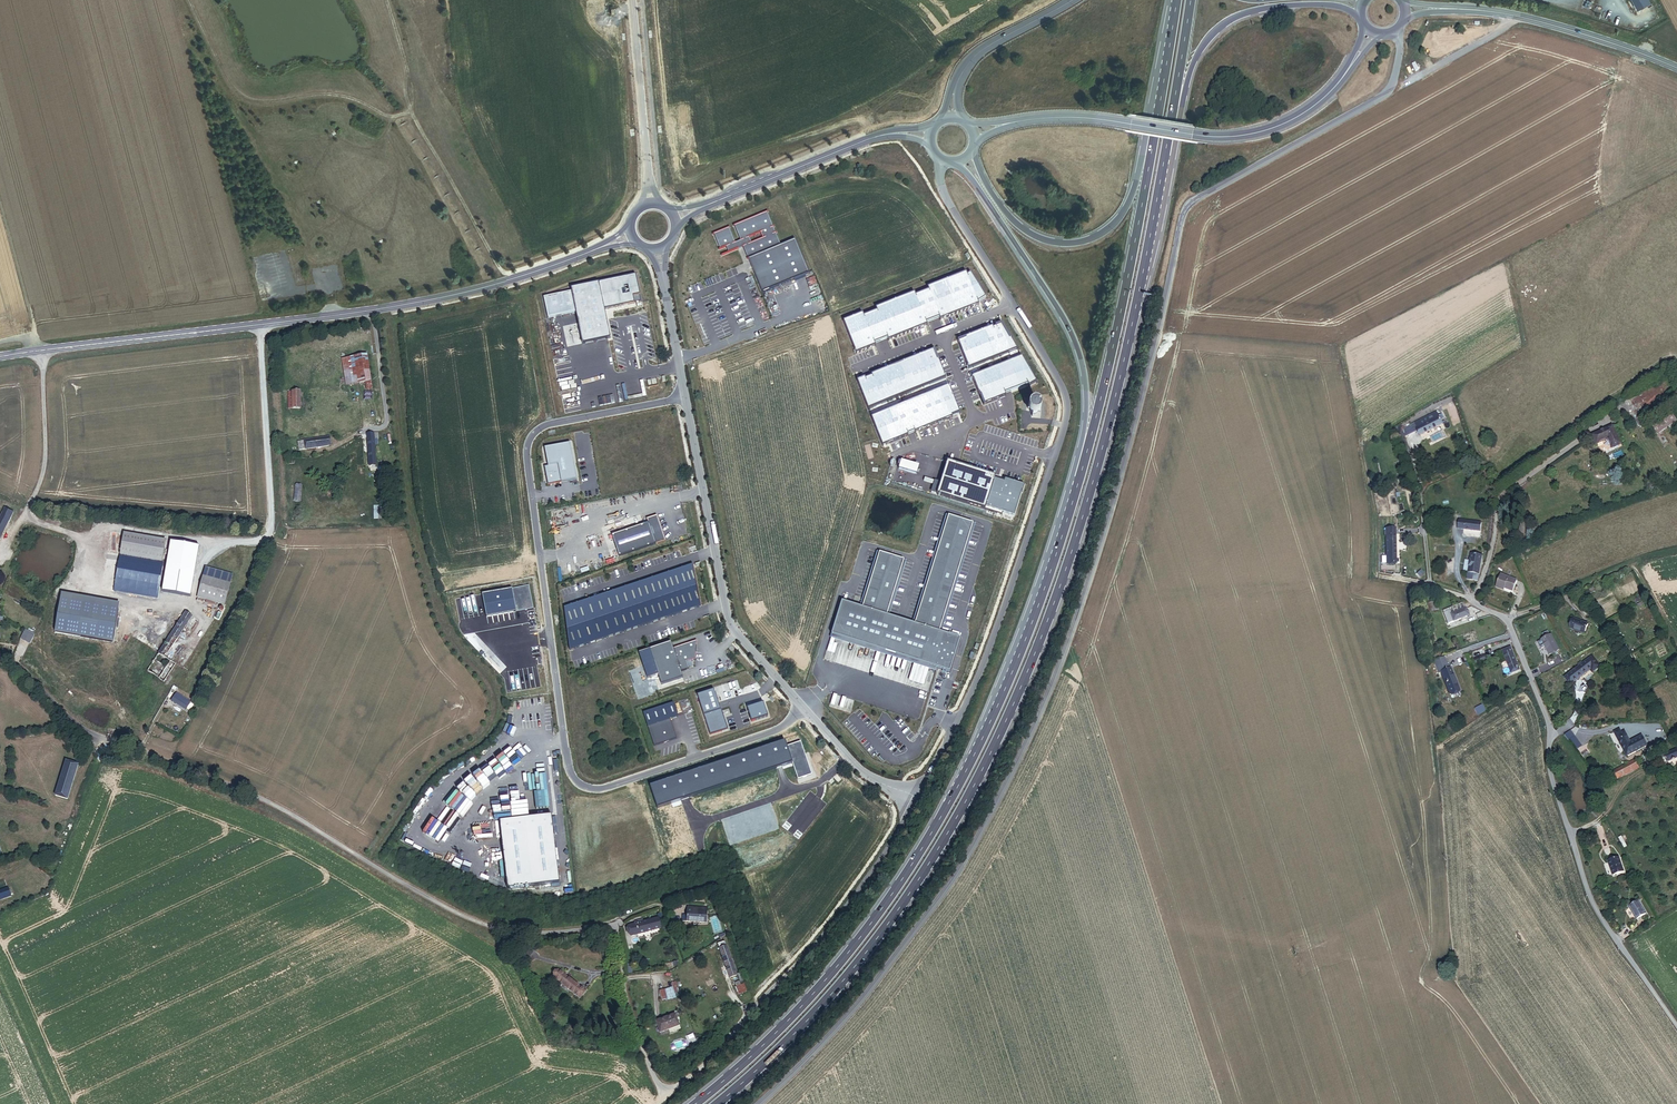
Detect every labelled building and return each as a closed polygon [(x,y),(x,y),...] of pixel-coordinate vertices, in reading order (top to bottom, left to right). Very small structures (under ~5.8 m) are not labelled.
[(1649,0),(1632,0),(1638,11),(1651,4),(1649,0)] [(630,24),(621,25),(623,40),(631,39),(630,24)] [(809,273),(795,240),(794,240),(780,207),(746,221),(752,235),(747,237),(741,223),(721,231),(727,244),(726,245),(729,252),(743,247),(762,292),(793,279),(804,275),(809,273)] [(862,314),(843,322),(856,354),(875,346),(874,344),(887,339),(888,341),(927,326),(926,323),(939,318),(940,321),(979,305),(978,303),(986,298),(970,273),(967,275),(966,273),(927,288),(928,291),(915,296),(914,293),(875,309),(876,311),(863,316),(862,314)] [(754,283),(752,277),(746,279),(748,285),(754,283)] [(573,294),(545,299),(548,320),(576,315),(583,347),(611,341),(605,313),(625,309),(624,307),(629,306),(629,308),(642,306),(637,279),(572,291),(573,294)] [(992,326),(957,340),(968,368),(1017,350),(1010,338),(1009,339),(1000,325),(993,328),(992,326)] [(945,377),(934,350),(858,382),(869,409),(945,377)] [(368,355),(357,357),(361,383),(372,381),(368,355)] [(361,383),(357,357),(351,358),(355,384),(361,383)] [(1021,357),(972,377),(983,405),(1006,396),(1004,393),(1027,383),(1029,386),(1037,382),(1021,357)] [(1650,399),(1652,402),(1672,388),(1663,376),(1636,396),(1642,404),(1650,399)] [(959,413),(948,386),(908,403),(872,418),(883,445),(959,413)] [(301,391),(293,392),(293,410),(301,409),(301,391)] [(1039,413),(1039,411),(1039,409),(1038,407),(1036,406),(1034,406),(1032,406),(1030,407),(1029,409),(1029,411),(1029,413),(1030,415),(1032,416),(1034,416),(1036,416),(1038,415),(1039,413)] [(1416,421),(1419,426),(1442,413),(1440,408),(1416,421)] [(1419,426),(1422,432),(1446,420),(1442,413),(1419,426)] [(1676,421),(1672,413),(1650,426),(1654,434),(1676,421)] [(1641,424),(1647,420),(1642,414),(1637,418),(1641,424)] [(1610,447),(1619,444),(1612,426),(1592,433),(1595,441),(1607,438),(1610,447)] [(374,433),(368,433),(371,466),(377,465),(374,433)] [(328,437),(304,440),(305,449),(330,446),(328,437)] [(578,479),(571,444),(546,449),(549,466),(545,467),(549,485),(578,479)] [(1666,469),(1676,464),(1676,454),(1662,461),(1666,469)] [(970,469),(946,462),(937,492),(1013,516),(1022,485),(970,469)] [(8,504),(0,519),(0,540),(16,508),(8,504)] [(1459,519),(1488,521),(1488,513),(1459,512),(1459,519)] [(914,624),(948,515),(946,514),(946,516),(912,624),(914,624)] [(887,616),(889,608),(904,560),(879,552),(865,597),(862,608),(842,602),(832,635),(929,665),(942,669),(946,670),(949,671),(959,638),(952,636),(939,632),(973,523),(948,515),(914,624),(912,624),(904,621),(897,619),(889,616),(887,616)] [(648,519),(649,523),(613,536),(620,557),(665,542),(656,516),(648,519)] [(1458,529),(1488,530),(1488,521),(1459,519),(1458,529)] [(1387,558),(1396,558),(1394,520),(1385,521),(1387,558)] [(975,525),(975,523),(973,523),(939,632),(952,636),(953,634),(950,633),(942,630),(975,525)] [(165,539),(124,531),(114,588),(155,595),(157,596),(163,562),(161,561),(165,539)] [(193,574),(199,546),(171,541),(166,569),(193,574)] [(1468,577),(1480,578),(1481,551),(1469,551),(1468,558),(1468,569),(1468,577)] [(876,552),(863,596),(861,605),(843,599),(842,602),(862,608),(865,597),(879,552),(876,552)] [(904,560),(889,608),(887,616),(889,616),(891,609),(906,563),(906,561),(904,560)] [(692,564),(564,608),(570,650),(700,606),(692,564)] [(1502,585),(1512,589),(1515,578),(1498,572),(1495,582),(1502,585)] [(228,590),(230,580),(202,575),(200,585),(228,590)] [(200,585),(198,597),(226,603),(228,590),(200,585)] [(114,588),(113,589),(155,597),(155,595),(114,588)] [(60,596),(118,608),(119,602),(61,591),(60,596)] [(111,641),(118,608),(60,596),(53,629),(111,641)] [(1465,612),(1466,611),(1462,599),(1452,603),(1442,607),(1447,619),(1460,614),(1465,612)] [(1428,612),(1438,609),(1435,600),(1425,602),(1428,612)] [(1587,616),(1591,613),(1586,607),(1583,610),(1587,616)] [(178,640),(193,617),(187,613),(149,671),(160,679),(172,661),(183,644),(178,640)] [(198,620),(193,617),(178,640),(183,644),(198,620)] [(1575,630),(1583,634),(1586,625),(1572,620),(1568,629),(1574,632),(1575,630)] [(26,630),(21,638),(25,641),(30,632),(26,630)] [(1548,651),(1557,646),(1550,631),(1549,631),(1545,633),(1541,635),(1548,651)] [(35,636),(30,632),(25,641),(30,644),(35,636)] [(929,665),(832,635),(831,638),(928,668),(929,665)] [(698,656),(697,641),(673,649),(671,642),(650,649),(662,685),(683,678),(681,672),(690,669),(690,668),(687,659),(695,656),(698,656)] [(1513,667),(1519,664),(1511,644),(1506,646),(1513,667)] [(1475,656),(1477,661),(1489,656),(1486,651),(1475,656)] [(1594,669),(1602,663),(1595,653),(1585,660),(1583,658),(1581,660),(1582,662),(1561,678),(1566,686),(1592,667),(1594,669)] [(698,665),(695,656),(687,659),(690,668),(698,665)] [(1439,668),(1446,665),(1443,658),(1436,661),(1439,668)] [(177,664),(172,661),(160,679),(165,682),(177,664)] [(1447,691),(1456,688),(1447,665),(1446,665),(1439,668),(1447,691)] [(190,702),(177,693),(172,701),(186,709),(190,702)] [(715,694),(698,699),(710,735),(728,729),(721,710),(720,710),(715,694)] [(841,707),(844,698),(833,694),(830,704),(841,707)] [(845,697),(842,707),(851,710),(854,699),(845,697)] [(1647,710),(1641,702),(1637,705),(1643,713),(1647,710)] [(674,703),(643,713),(654,747),(677,739),(670,720),(678,717),(674,703)] [(763,703),(746,708),(751,722),(768,716),(765,710),(763,703)] [(1486,709),(1484,704),(1477,709),(1479,714),(1486,709)] [(1663,719),(1668,717),(1662,705),(1657,706),(1663,719)] [(1565,739),(1573,734),(1568,726),(1560,731),(1565,739)] [(1629,743),(1623,734),(1620,735),(1618,732),(1614,734),(1616,738),(1615,738),(1626,758),(1634,754),(1632,749),(1635,748),(1632,742),(1629,743)] [(1666,765),(1676,760),(1676,751),(1673,753),(1672,752),(1662,757),(1666,765)] [(1637,762),(1639,768),(1653,761),(1650,756),(1637,762)] [(65,761),(54,796),(66,799),(77,765),(65,761)] [(1615,780),(1637,769),(1634,763),(1612,774),(1615,780)] [(559,883),(550,816),(498,823),(507,890),(559,883)] [(1612,876),(1623,872),(1619,858),(1607,862),(1612,876)] [(0,891),(0,900),(9,897),(6,889),(0,891)] [(689,913),(713,910),(711,894),(691,896),(693,906),(688,907),(689,913)] [(676,907),(684,903),(682,898),(674,901),(676,907)] [(1636,917),(1644,911),(1637,898),(1628,904),(1636,917)] [(662,930),(670,929),(667,912),(659,914),(660,918),(662,928),(662,930)] [(725,928),(729,927),(725,916),(721,917),(725,928)] [(630,924),(632,934),(662,928),(660,918),(647,920),(637,922),(630,924)] [(726,962),(733,959),(725,936),(718,938),(726,962)] [(522,946),(530,953),(535,947),(527,940),(522,946)] [(730,972),(736,970),(733,959),(726,962),(730,972)] [(576,990),(582,983),(561,967),(555,974),(576,990)] [(743,980),(733,983),(737,994),(747,991),(743,980)] [(661,1000),(678,997),(676,986),(659,989),(661,1000)] [(668,1026),(677,1022),(673,1011),(654,1018),(658,1030),(668,1026)]
